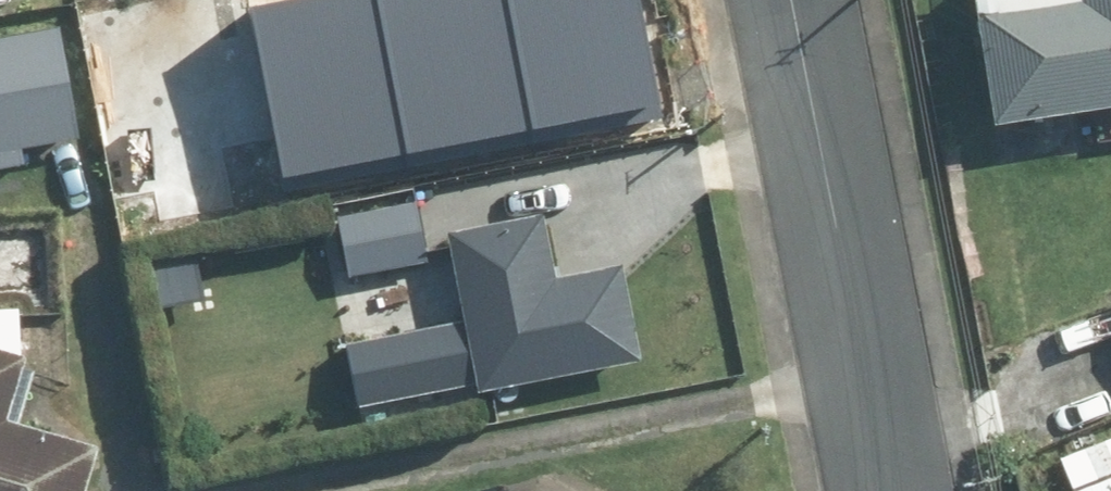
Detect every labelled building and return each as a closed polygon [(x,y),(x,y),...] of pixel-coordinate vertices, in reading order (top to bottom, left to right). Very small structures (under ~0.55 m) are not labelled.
[(395,7),(398,33),(368,37),(381,158),(557,140),(544,18),(471,26),(468,0),(465,0),(395,7)] [(994,134),(1110,117),(1110,0),(974,0),(994,134)] [(267,32),(272,111),(359,106),(354,26),(267,32)] [(0,50),(0,178),(35,172),(31,153),(101,141),(81,35),(0,50)] [(260,106),(199,109),(203,209),(264,207),(260,106)] [(427,203),(347,215),(356,274),(436,262),(427,203)] [(550,280),(538,215),(444,232),(460,323),(349,342),(361,407),(635,358),(619,268),(550,280)] [(1101,296),(1110,326),(1110,293),(1101,296)] [(113,440),(24,414),(46,338),(0,324),(0,490),(98,490),(113,440)] [(1049,459),(1061,490),(1110,490),(1110,435),(1049,459)]
